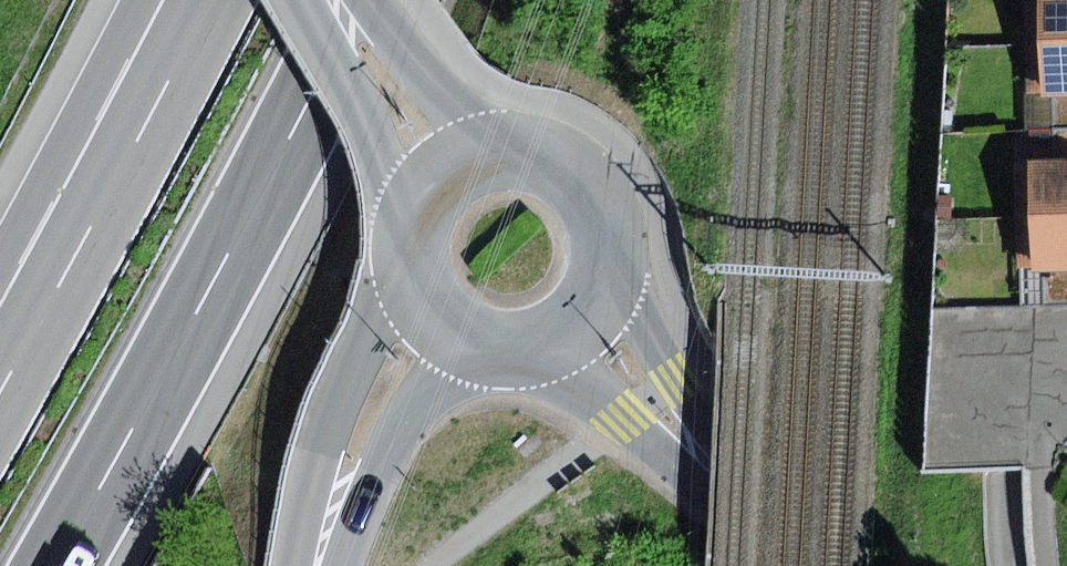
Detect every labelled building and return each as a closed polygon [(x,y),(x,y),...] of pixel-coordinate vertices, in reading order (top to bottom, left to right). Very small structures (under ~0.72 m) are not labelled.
[(1023,42),(1066,40),(1066,0),(1022,0),(1023,42)] [(1023,42),(1025,95),(1059,94),(1066,94),(1066,40),(1023,42)] [(1060,129),(1066,129),(1066,94),(1059,94),(1060,129)] [(1031,163),(1066,162),(1066,129),(1060,129),(1030,130),(1031,163)] [(1015,216),(1066,215),(1066,162),(1031,163),(1014,164),(1015,216)] [(1015,216),(1017,271),(1043,270),(1066,269),(1066,215),(1015,216)] [(1043,270),(1044,304),(1066,303),(1066,269),(1043,270)]
